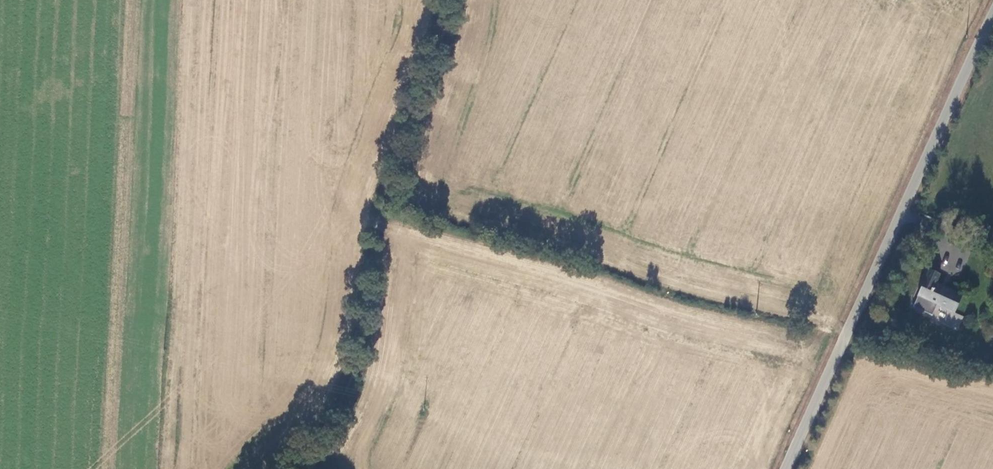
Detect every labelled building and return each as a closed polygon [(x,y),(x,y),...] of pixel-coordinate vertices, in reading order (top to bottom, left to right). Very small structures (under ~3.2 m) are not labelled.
[(941,274),(930,270),(913,308),(951,325),(964,296),(937,284),(941,274)]
